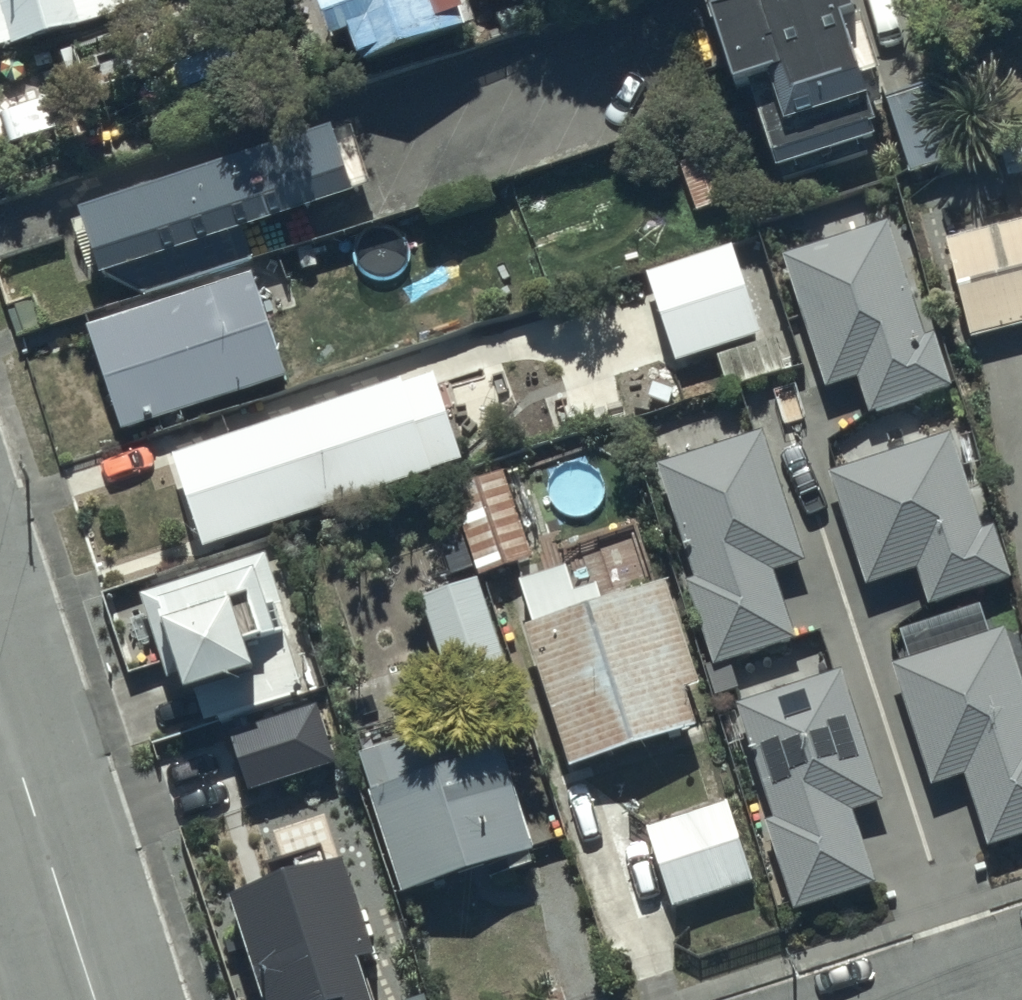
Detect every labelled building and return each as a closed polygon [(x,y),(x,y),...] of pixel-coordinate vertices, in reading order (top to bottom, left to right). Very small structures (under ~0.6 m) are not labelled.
[(149,14),(145,0),(0,0),(0,50),(149,14)] [(331,1),(309,8),(322,51),(347,44),(356,73),(473,38),(461,0),(331,0),(331,1)] [(727,14),(705,20),(726,95),(745,89),(771,182),(880,151),(868,109),(880,106),(850,0),(851,0),(723,0),(727,14)] [(237,48),(171,70),(180,97),(246,76),(237,48)] [(96,282),(115,276),(147,297),(252,265),(243,237),(351,204),(332,143),(77,221),(96,282)] [(945,240),(970,341),(1021,328),(1021,220),(945,240)] [(888,228),(784,260),(822,385),(854,376),(864,410),(946,385),(931,336),(922,338),(888,228)] [(737,251),(646,280),(672,363),(763,335),(737,251)] [(248,278),(84,332),(118,436),(282,383),(248,278)] [(779,342),(718,361),(728,391),(788,372),(779,342)] [(428,379),(171,465),(199,547),(456,460),(428,379)] [(765,430),(655,465),(691,577),(682,580),(709,668),(792,642),(769,568),(805,557),(765,430)] [(947,432),(828,471),(865,585),(918,568),(929,601),(1008,575),(991,525),(979,529),(947,432)] [(527,464),(452,486),(478,572),(552,550),(527,464)] [(259,553),(140,593),(175,697),(192,691),(203,725),(305,691),(259,553)] [(558,568),(517,581),(531,624),(520,628),(563,764),(675,729),(666,702),(697,692),(662,582),(597,602),(593,588),(567,597),(558,568)] [(514,690),(475,581),(422,600),(460,709),(514,690)] [(893,661),(929,784),(961,774),(981,842),(1021,830),(1021,682),(1006,628),(893,661)] [(839,667),(735,702),(773,814),(763,818),(793,907),(875,879),(852,812),(885,801),(839,667)] [(338,774),(319,716),(233,743),(252,802),(338,774)] [(417,734),(354,754),(398,895),(501,862),(505,874),(529,866),(529,849),(498,753),(430,774),(417,734)] [(727,802),(646,828),(671,907),(752,882),(727,802)] [(353,876),(235,911),(262,999),(391,999),(353,876)]
